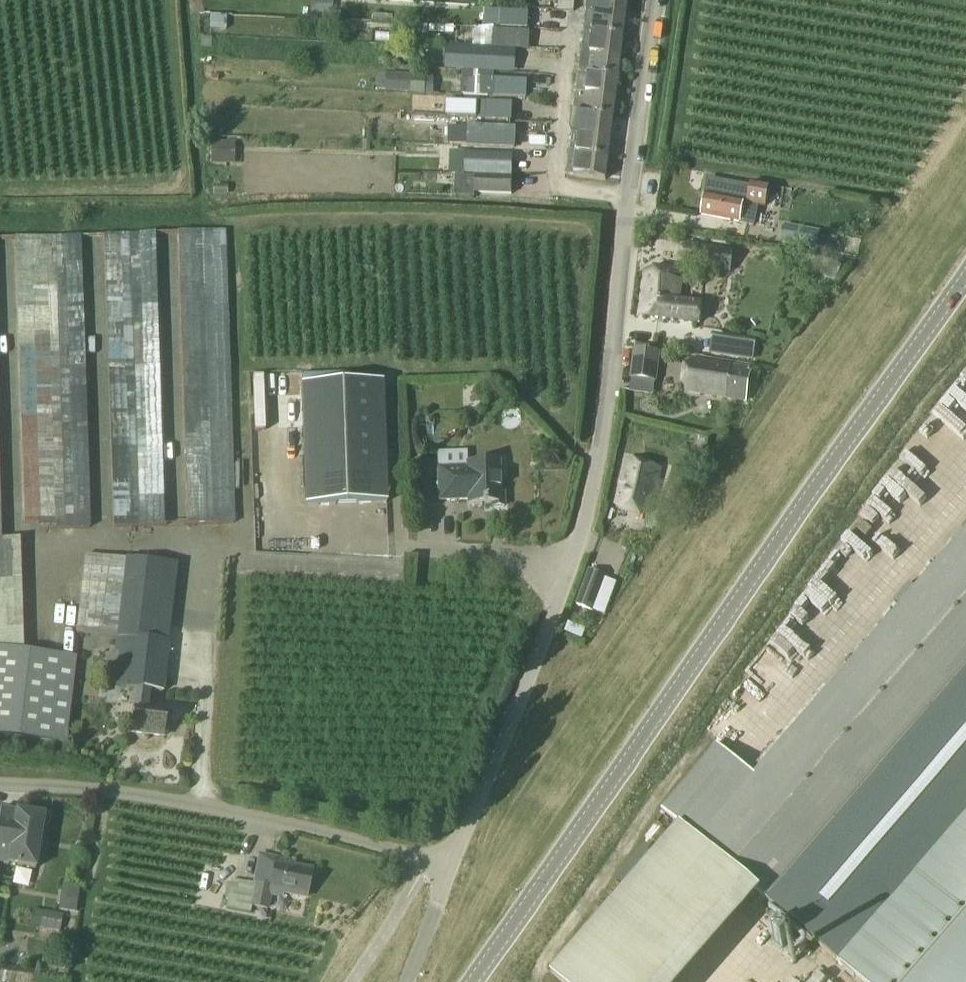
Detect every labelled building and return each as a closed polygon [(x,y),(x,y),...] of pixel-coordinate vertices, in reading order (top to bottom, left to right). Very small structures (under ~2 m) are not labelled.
[(558,11),(573,13),(575,0),(568,0),(558,0),(558,11)] [(587,12),(627,17),(629,0),(589,0),(587,12)] [(585,33),(624,38),(627,17),(587,12),(585,33)] [(210,30),(227,30),(227,15),(211,14),(210,30)] [(494,47),(494,49),(530,50),(530,32),(494,30),(494,32),(474,32),(474,47),(494,47)] [(622,58),(624,38),(585,33),(582,53),(622,58)] [(202,48),(212,49),(212,38),(202,38),(202,48)] [(448,67),(485,69),(485,53),(449,51),(448,67)] [(580,73),(619,78),(622,58),(582,53),(580,73)] [(380,90),(413,91),(414,73),(380,72),(380,90)] [(577,93),(616,98),(619,78),(580,73),(577,93)] [(462,80),(461,96),(493,97),(526,98),(527,82),(494,81),(462,80)] [(575,114),(614,119),(616,98),(577,93),(575,114)] [(479,103),(478,119),(511,121),(512,104),(479,103)] [(572,134),(611,139),(614,119),(575,114),(572,134)] [(468,127),(467,146),(477,147),(484,147),(515,149),(516,129),(478,127),(468,127)] [(569,154),(609,159),(611,139),(572,134),(569,154)] [(238,140),(214,140),(214,162),(238,163),(238,140)] [(465,153),(465,174),(513,175),(513,168),(513,154),(484,153),(465,153)] [(567,175),(606,180),(609,159),(569,154),(567,175)] [(475,176),(475,179),(475,195),(512,196),(513,178),(475,176)] [(706,197),(702,216),(739,224),(754,227),(759,203),(766,204),(769,188),(752,185),(751,189),(714,182),(708,186),(706,197)] [(786,225),(783,243),(806,247),(808,229),(786,225)] [(236,523),(226,231),(179,233),(188,525),(236,523)] [(165,526),(155,234),(104,236),(115,528),(165,526)] [(91,528),(82,237),(56,237),(15,239),(25,520),(39,520),(39,530),(91,528)] [(679,268),(712,272),(715,249),(682,245),(679,268)] [(639,317),(699,325),(702,306),(680,303),(684,278),(645,272),(639,317)] [(734,342),(732,355),(753,358),(755,345),(734,342)] [(631,379),(655,382),(658,354),(634,351),(631,379)] [(746,402),(751,370),(691,360),(689,369),(706,372),(704,383),(690,381),(688,393),(746,402)] [(385,383),(304,386),(308,506),(389,503),(385,383)] [(305,449),(292,450),(295,505),(308,504),(305,449)] [(615,506),(650,514),(660,470),(626,462),(615,506)] [(505,507),(505,491),(502,491),(501,463),(468,464),(468,468),(439,469),(440,502),(469,501),(469,505),(493,504),(493,507),(505,507)] [(67,743),(77,658),(24,651),(21,540),(2,539),(0,484),(0,735),(67,743)] [(659,810),(663,813),(676,824),(681,829),(751,888),(771,905),(858,981),(965,981),(965,535),(759,782),(719,748),(715,745),(659,810)] [(165,736),(168,710),(147,708),(149,692),(164,693),(170,642),(168,642),(177,565),(126,558),(126,560),(86,555),(77,633),(117,638),(116,652),(119,653),(115,688),(136,690),(131,732),(165,736)] [(589,572),(577,605),(592,611),(605,578),(589,572)] [(568,622),(565,631),(583,638),(586,629),(568,622)] [(35,869),(44,817),(0,809),(0,864),(35,869)] [(270,894),(281,897),(282,892),(307,897),(312,871),(287,866),(288,861),(276,859),(271,886),(256,883),(251,906),(267,909),(270,894)] [(229,902),(228,908),(249,912),(250,907),(254,884),(233,880),(229,902)] [(61,908),(79,910),(83,885),(65,882),(61,908)] [(41,928),(61,932),(64,915),(44,911),(41,928)] [(802,981),(825,981),(828,976),(812,966),(802,981)]
